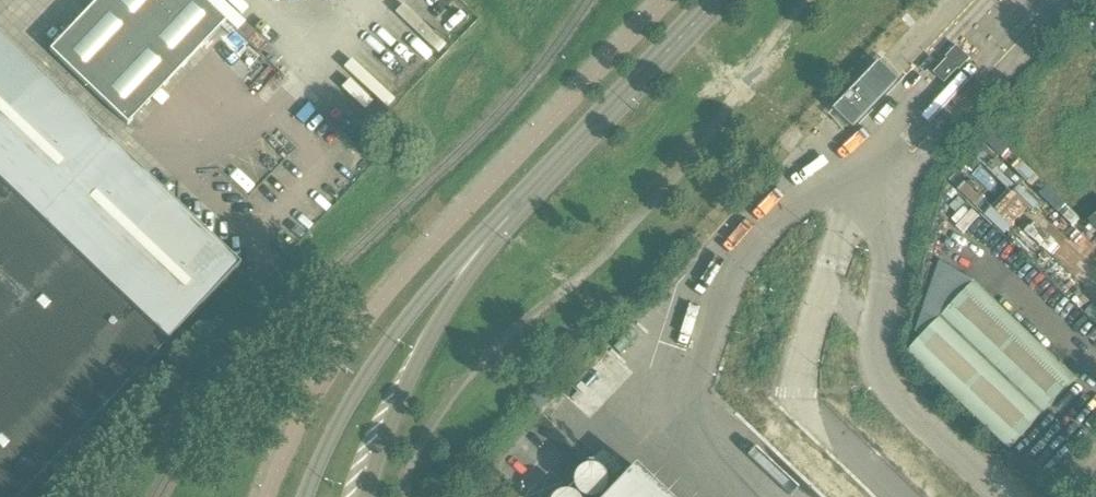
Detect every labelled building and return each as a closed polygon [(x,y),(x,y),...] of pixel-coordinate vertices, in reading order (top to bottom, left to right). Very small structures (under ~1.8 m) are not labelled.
[(127,125),(226,22),(203,0),(99,0),(50,51),(127,125)] [(121,392),(240,267),(0,39),(0,277),(121,392)] [(934,74),(945,84),(959,70),(960,71),(971,59),(957,47),(947,58),(948,60),(934,74)] [(878,68),(832,116),(851,135),(898,87),(878,68)] [(921,340),(908,353),(1010,449),(1076,379),(975,283),(941,261),(915,334),(921,340)] [(18,496),(21,496),(121,392),(0,277),(0,481),(18,496)] [(597,331),(606,339),(618,326),(610,317),(597,331)] [(536,393),(528,401),(539,411),(547,403),(536,393)] [(612,480),(622,469),(602,451),(593,461),(612,480)] [(664,496),(648,481),(634,467),(606,496),(666,496),(664,496)] [(580,496),(599,496),(600,496),(601,495),(602,494),(603,493),(604,491),(605,490),(605,488),(605,487),(606,485),(606,483),(606,482),(605,480),(605,478),(604,477),(603,476),(603,474),(602,473),(600,472),(599,471),(598,470),(596,469),(595,469),(593,468),(592,468),(590,468),(589,468),(587,468),(586,468),(584,469),(583,469),(581,470),(580,471),(579,472),(577,473),(576,474),(576,476),(575,477),(574,479),(574,480),(574,482),(573,484),(574,485),(574,487),(574,489),(575,490),(576,492),(576,493),(577,494),(579,496),(580,496)] [(0,481),(0,496),(18,496),(0,481)]
